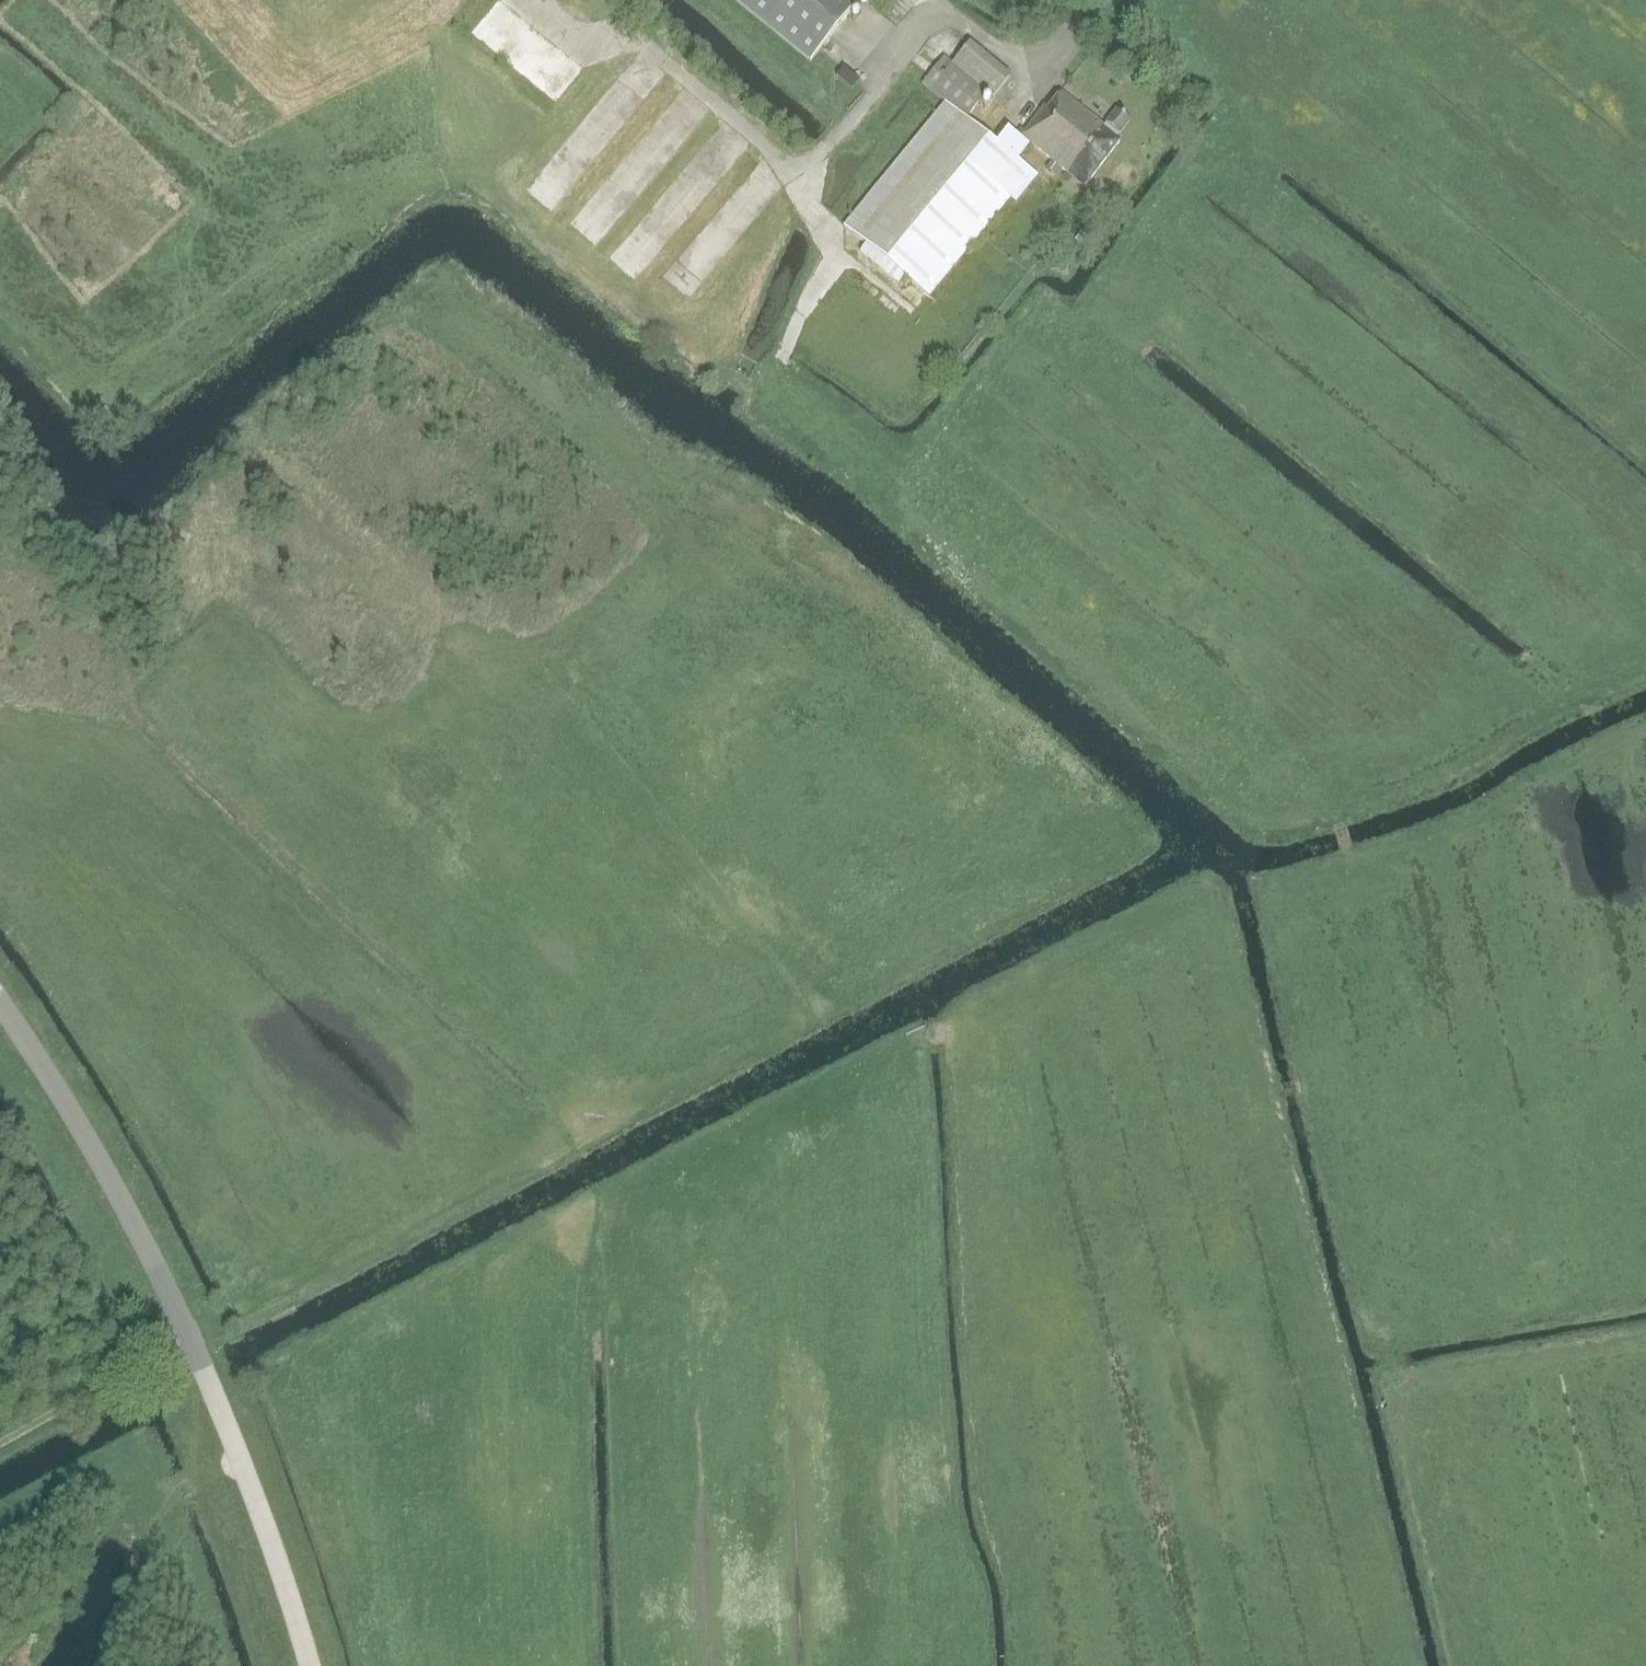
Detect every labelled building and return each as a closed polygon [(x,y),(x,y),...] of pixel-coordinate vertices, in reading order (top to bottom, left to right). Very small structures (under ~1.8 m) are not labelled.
[(499,0),(472,34),(557,103),(584,70),(499,0)] [(865,0),(737,0),(814,63),(865,0)] [(846,229),(931,298),(965,256),(979,268),(1012,226),(998,215),(1032,174),(1019,164),(1030,150),(1009,133),(999,145),(968,121),(989,95),(995,100),(1012,79),(971,45),(955,66),(946,59),(924,86),(947,105),(846,229)] [(843,67),(836,76),(852,90),(860,81),(843,67)] [(1050,108),(1024,140),(1051,161),(1061,169),(1086,189),(1123,143),(1064,96),(1053,110),(1050,108)] [(1105,123),(1120,135),(1131,121),(1115,109),(1105,123)] [(1056,176),(1061,169),(1051,161),(1045,168),(1056,176)]
